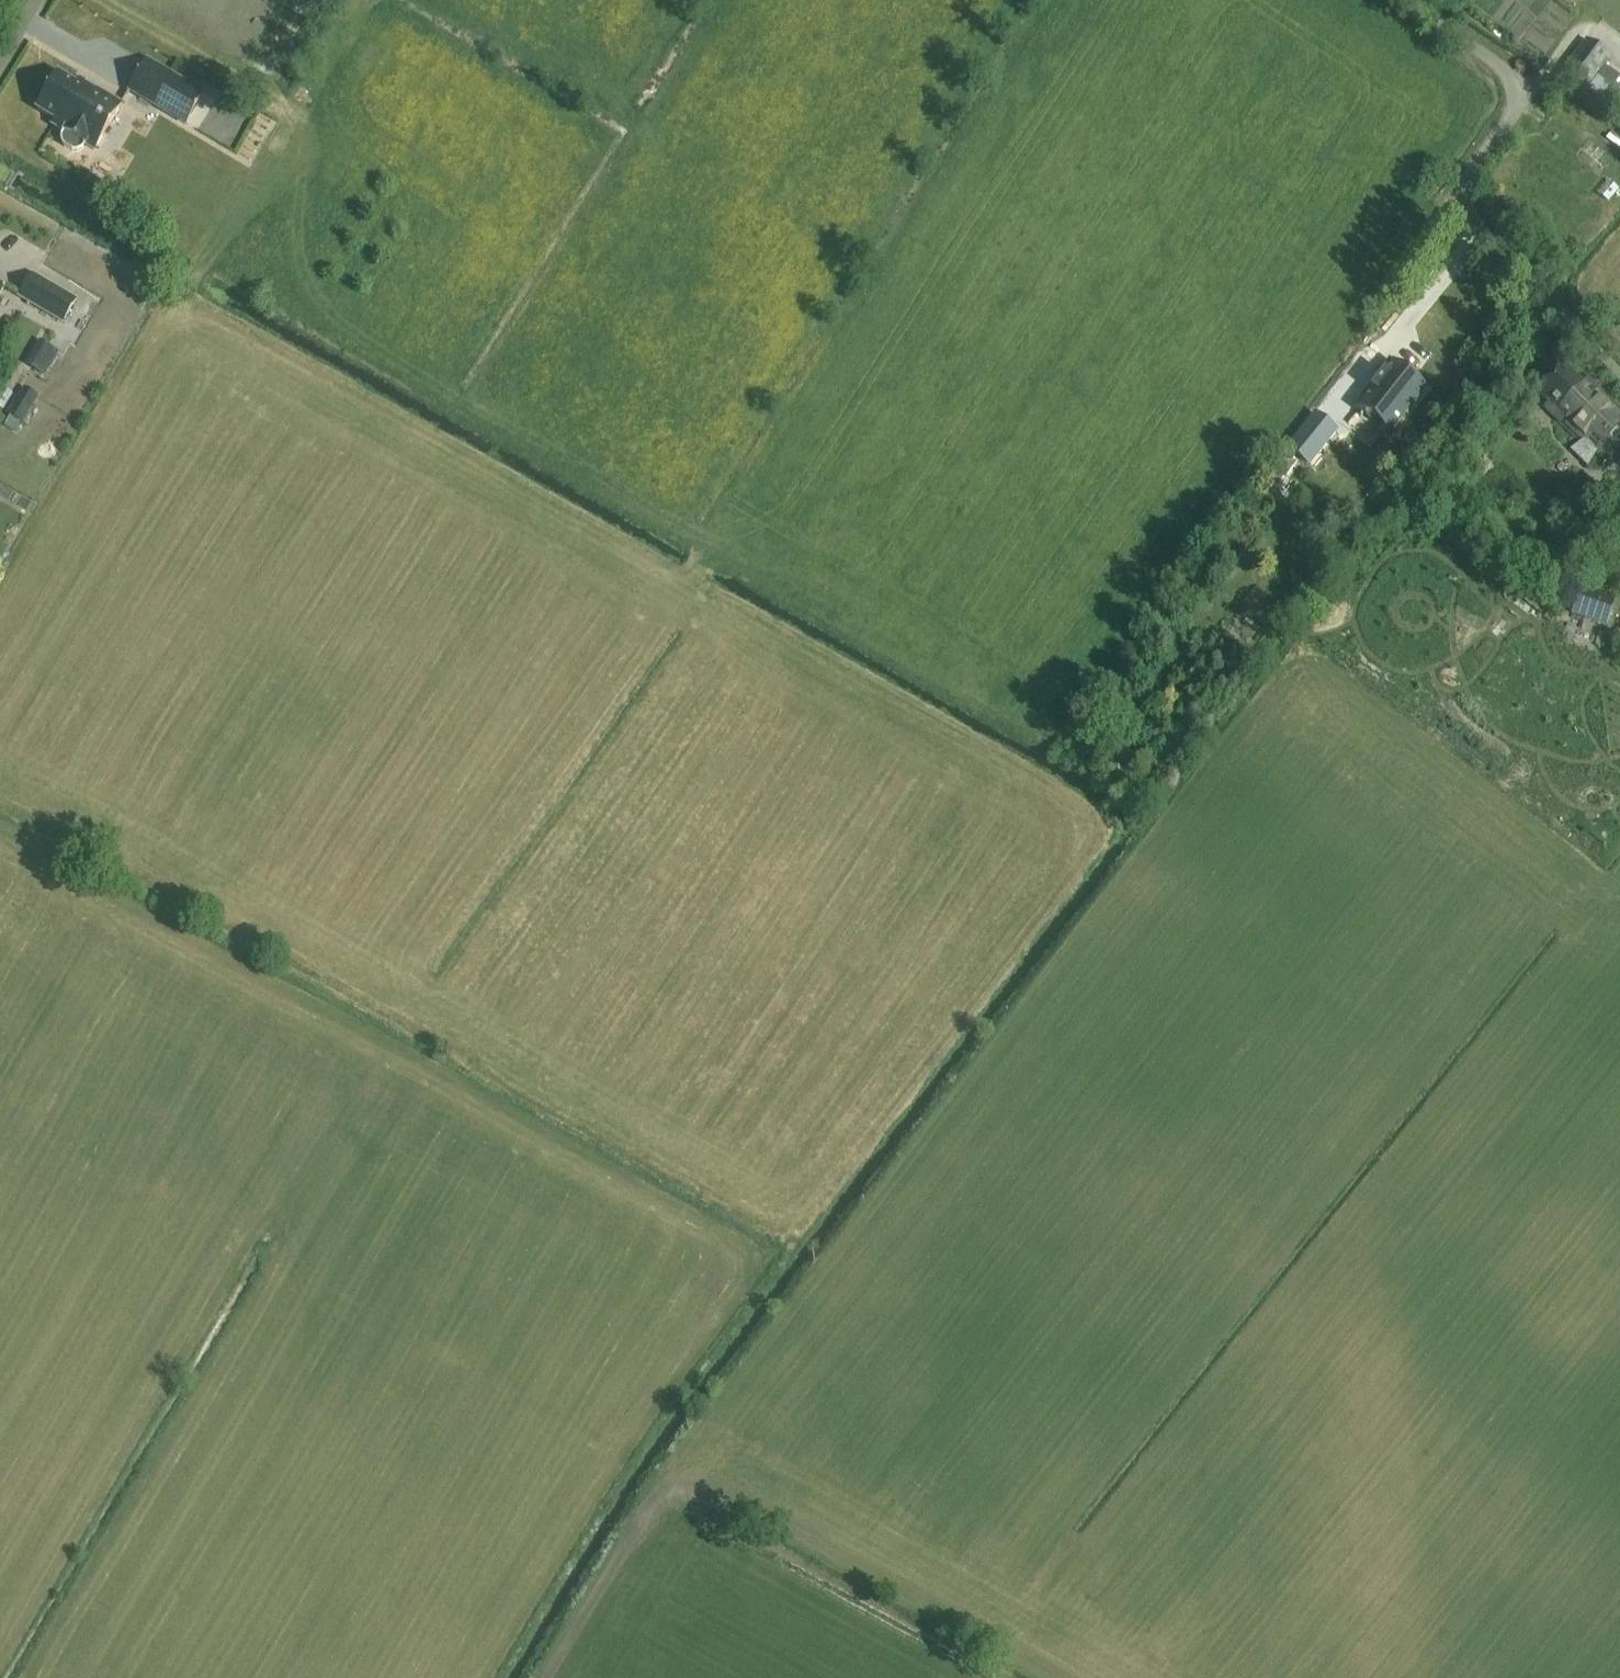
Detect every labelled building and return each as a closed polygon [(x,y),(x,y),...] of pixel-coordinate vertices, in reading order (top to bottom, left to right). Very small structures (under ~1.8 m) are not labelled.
[(317,9),(322,0),(302,0),(317,9)] [(1583,96),(1611,59),(1586,39),(1557,77),(1583,96)] [(127,91),(185,126),(205,94),(147,59),(127,91)] [(95,151),(122,106),(80,81),(77,86),(58,75),(37,110),(56,121),(53,126),(64,133),(62,137),(62,143),(64,148),(72,152),(78,152),(83,150),(85,145),(95,151)] [(63,323),(77,300),(32,273),(18,297),(63,323)] [(28,363),(49,373),(60,348),(39,339),(28,363)] [(1367,391),(1355,408),(1362,413),(1359,417),(1360,418),(1363,414),(1381,428),(1378,432),(1380,433),(1382,429),(1389,435),(1426,388),(1413,378),(1416,375),(1415,374),(1412,377),(1391,361),(1383,371),(1380,369),(1379,370),(1382,373),(1369,390),(1366,388),(1365,389),(1367,391)] [(1579,442),(1581,440),(1596,454),(1594,456),(1603,464),(1619,446),(1619,409),(1587,377),(1582,383),(1561,363),(1535,391),(1547,402),(1542,407),(1579,442)] [(1310,465),(1341,425),(1329,416),(1350,388),(1340,380),(1287,447),(1310,465)] [(16,397),(6,414),(23,423),(32,407),(16,397)] [(1582,583),(1574,613),(1609,621),(1616,592),(1582,583)]
